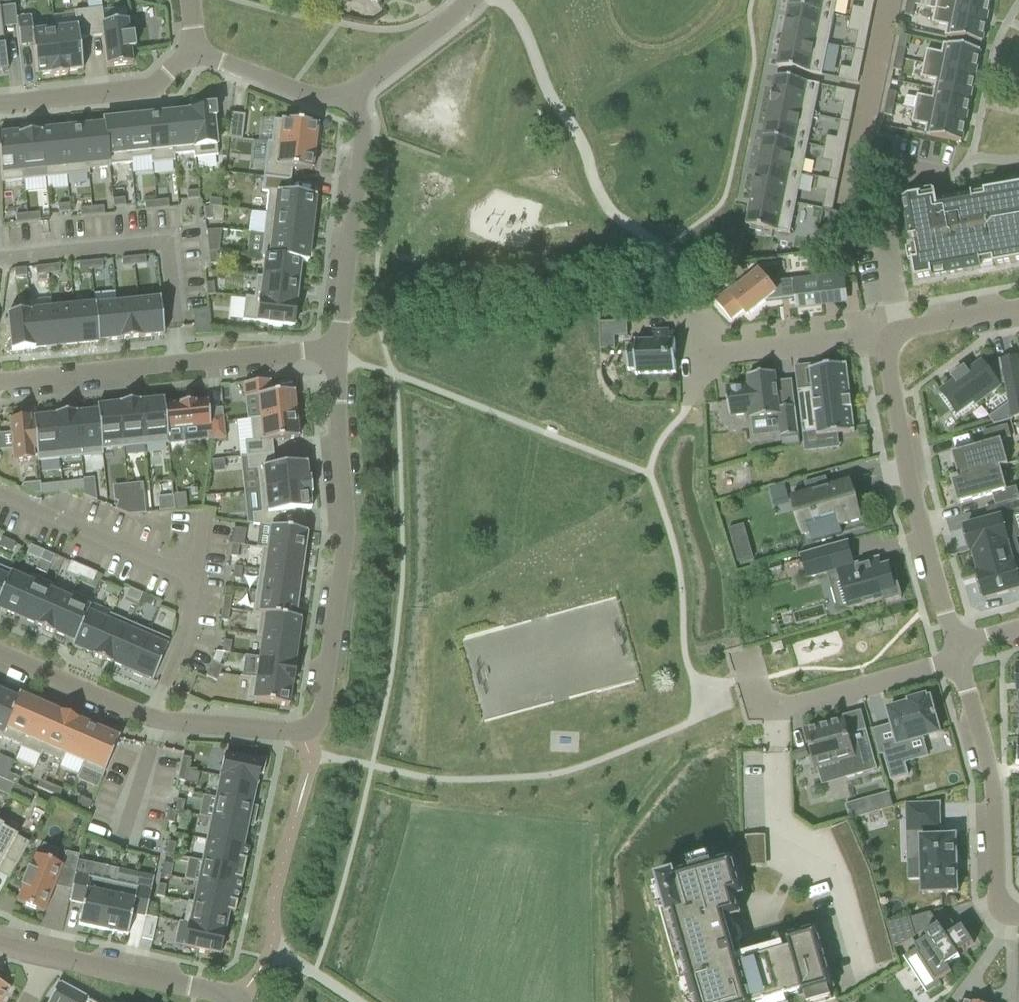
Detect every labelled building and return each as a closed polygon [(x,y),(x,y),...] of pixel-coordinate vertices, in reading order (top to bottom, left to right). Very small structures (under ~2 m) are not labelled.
[(790,7),(834,16),(837,0),(792,0),(790,7)] [(935,10),(987,21),(991,0),(937,0),(935,10)] [(859,32),(857,39),(867,41),(874,5),(864,3),(863,9),(853,7),(851,19),(848,30),(859,32)] [(907,4),(904,16),(912,17),(915,6),(907,4)] [(834,16),(790,7),(784,36),(828,45),(834,16)] [(935,10),(932,24),(948,27),(946,37),(982,44),(987,21),(935,10)] [(135,52),(133,38),(129,39),(128,24),(104,26),(102,11),(88,13),(92,40),(104,38),(107,70),(133,67),(131,52),(135,52)] [(83,73),(79,41),(92,40),(88,13),(75,14),(77,30),(55,32),(60,78),(68,77),(68,75),(83,73)] [(60,78),(55,32),(33,35),(31,19),(17,21),(20,48),(33,46),(37,78),(52,76),(52,79),(60,78)] [(784,36),(778,67),(822,76),(828,45),(784,36)] [(857,39),(855,50),(865,52),(867,41),(857,39)] [(927,50),(924,64),(976,75),(981,51),(944,44),(942,53),(927,50)] [(898,47),(896,58),(904,60),(906,48),(898,47)] [(855,50),(852,62),(862,64),(865,52),(855,50)] [(896,58),(893,70),(901,72),(904,60),(896,58)] [(862,64),(852,62),(851,68),(841,66),(839,78),(858,82),(862,64)] [(936,81),(934,90),(971,97),(976,75),(924,64),(921,78),(936,81)] [(776,77),(770,107),(814,116),(820,85),(776,77)] [(844,101),(843,110),(853,112),(856,91),(837,87),(837,89),(835,99),(844,101)] [(918,95),(915,109),(967,120),(971,97),(934,90),(933,99),(918,95)] [(889,92),(886,103),(894,105),(897,93),(889,92)] [(886,103),(884,115),(892,117),(894,105),(886,103)] [(217,156),(214,119),(215,119),(214,107),(202,108),(202,110),(190,111),(195,159),(217,156)] [(808,146),(814,116),(770,107),(764,137),(808,146)] [(962,144),(967,120),(915,109),(912,123),(926,126),(924,136),(962,144)] [(843,110),(840,122),(850,124),(853,112),(843,110)] [(195,159),(190,111),(189,111),(189,112),(169,114),(174,162),(175,162),(174,156),(194,154),(194,159),(195,159)] [(174,162),(169,114),(147,116),(152,164),(174,162)] [(241,140),(244,116),(232,115),(229,139),(241,140)] [(152,164),(147,116),(126,118),(130,164),(131,164),(131,160),(151,158),(151,164),(152,164)] [(130,164),(126,118),(104,121),(109,168),(110,168),(110,166),(130,164)] [(109,168),(104,121),(103,121),(104,127),(83,129),(88,175),(89,174),(89,170),(109,168)] [(317,147),(319,130),(317,130),(317,126),(274,121),(271,143),(315,148),(315,146),(317,147)] [(840,122),(838,133),(848,135),(850,124),(840,122)] [(88,175),(83,129),(62,131),(67,177),(88,175)] [(67,177),(62,131),(40,133),(45,179),(67,177)] [(40,133),(19,135),(24,181),(45,179),(40,133)] [(832,161),(831,168),(841,170),(848,135),(838,133),(837,138),(827,136),(825,149),(823,159),(832,161)] [(19,135),(0,137),(0,172),(1,183),(24,181),(19,135)] [(808,146),(764,137),(758,166),(802,175),(808,146)] [(271,144),(267,143),(264,166),(263,178),(290,181),(292,170),(312,172),(314,149),(279,145),(271,144)] [(758,166),(752,196),(796,205),(802,175),(758,166)] [(831,168),(829,180),(839,182),(841,170),(831,168)] [(312,219),(315,197),(289,194),(290,182),(263,179),(262,192),(268,193),(266,214),(312,219)] [(825,197),(835,199),(839,182),(829,180),(819,179),(817,189),(826,190),(825,197)] [(1007,190),(1006,188),(1002,189),(1002,191),(987,193),(986,192),(984,192),(985,194),(969,196),(969,195),(961,196),(961,197),(957,198),(957,197),(950,198),(951,200),(939,202),(939,200),(936,201),(935,194),(920,196),(920,197),(916,198),(916,197),(902,200),(910,240),(913,240),(914,247),(909,248),(910,250),(911,250),(911,254),(915,281),(1018,263),(1018,188),(1007,190)] [(198,191),(186,193),(187,200),(199,199),(198,191)] [(790,235),(796,205),(752,196),(746,226),(790,235)] [(825,197),(823,209),(830,211),(833,212),(835,199),(825,197)] [(125,206),(124,199),(113,200),(113,208),(125,206)] [(220,209),(221,201),(209,199),(209,207),(220,209)] [(169,208),(168,200),(156,201),(157,209),(169,208)] [(157,209),(156,201),(144,203),(145,211),(157,209)] [(70,212),(69,204),(57,206),(58,213),(70,212)] [(104,215),(104,207),(92,208),(92,216),(104,215)] [(800,230),(819,235),(824,211),(805,207),(800,230)] [(92,216),(92,208),(80,209),(80,217),(92,216)] [(213,220),(212,208),(204,209),(205,221),(213,220)] [(40,221),(39,213),(27,214),(28,222),(40,221)] [(28,222),(27,214),(15,216),(16,223),(28,222)] [(309,241),(312,219),(266,214),(263,235),(309,241)] [(842,214),(835,249),(847,248),(851,247),(857,217),(842,214)] [(221,230),(206,232),(207,241),(208,253),(216,252),(218,252),(221,230)] [(307,262),(309,241),(263,235),(261,257),(307,262)] [(839,249),(837,249),(838,252),(839,260),(846,258),(848,258),(848,259),(850,270),(853,270),(855,269),(851,247),(847,248),(839,249)] [(218,264),(216,252),(208,253),(210,265),(218,264)] [(146,265),(145,257),(133,258),(134,266),(146,265)] [(298,283),(300,263),(307,263),(307,262),(261,257),(261,258),(265,258),(262,278),(256,277),(256,278),(298,283)] [(134,266),(133,258),(121,259),(122,267),(134,266)] [(103,269),(102,261),(90,262),(91,270),(103,269)] [(91,270),(90,262),(78,263),(79,271),(91,270)] [(60,273),(59,265),(47,266),(48,274),(60,273)] [(48,274),(47,266),(35,268),(36,276),(48,274)] [(26,277),(26,269),(14,270),(14,278),(26,277)] [(749,280),(718,305),(728,318),(731,321),(736,317),(744,311),(746,313),(748,316),(765,302),(795,299),(795,305),(823,301),(822,296),(847,293),(845,278),(841,279),(837,279),(836,275),(768,283),(759,272),(749,280)] [(296,304),(298,283),(256,278),(254,299),(245,298),(245,299),(296,305),(296,304)] [(215,296),(213,284),(205,284),(207,296),(215,296)] [(163,335),(160,299),(137,301),(141,337),(163,335)] [(294,327),(296,305),(245,299),(242,321),(268,324),(268,327),(281,328),(281,326),(294,327)] [(141,337),(137,301),(116,303),(120,339),(141,337)] [(120,339),(116,303),(94,306),(98,341),(120,339)] [(98,341),(94,306),(73,308),(77,344),(98,341)] [(77,344),(73,308),(51,310),(55,346),(77,344)] [(55,346),(51,310),(31,312),(31,311),(30,311),(34,349),(35,349),(35,348),(55,346)] [(192,311),(194,337),(210,335),(207,310),(192,311)] [(34,349),(30,311),(7,313),(11,351),(34,349)] [(627,322),(599,323),(600,341),(600,350),(611,349),(615,349),(615,342),(615,336),(627,336),(627,322)] [(629,347),(627,347),(628,371),(630,371),(630,370),(636,370),(636,376),(638,376),(638,375),(674,374),(674,375),(676,375),(676,361),(675,354),(675,340),(673,340),(673,341),(669,342),(669,331),(654,332),(655,342),(637,343),(637,342),(635,342),(635,348),(629,348),(629,347)] [(981,362),(967,372),(965,369),(952,378),(955,382),(941,392),(957,415),(974,402),(976,404),(999,387),(998,385),(1005,384),(1012,419),(1018,417),(1018,357),(1001,361),(1001,362),(988,372),(981,362)] [(809,370),(811,385),(797,387),(803,434),(817,433),(817,437),(855,433),(847,365),(809,370)] [(781,438),(799,435),(795,407),(779,409),(775,374),(747,377),(748,385),(726,388),(729,417),(749,415),(750,420),(779,417),(781,438)] [(296,416),(293,393),(271,395),(270,381),(243,384),(244,399),(258,398),(260,420),(296,416)] [(210,426),(207,403),(180,405),(179,401),(164,403),(164,400),(162,401),(166,444),(168,444),(167,431),(210,426)] [(145,447),(140,403),(140,401),(119,404),(119,405),(123,449),(145,447)] [(166,444),(162,401),(140,403),(145,447),(166,444)] [(123,449),(119,405),(97,407),(102,456),(103,456),(102,451),(123,449)] [(1002,406),(985,417),(992,427),(1009,415),(1002,406)] [(102,456),(97,407),(97,412),(76,414),(81,458),(102,456)] [(231,422),(230,410),(222,411),(223,423),(231,422)] [(81,458),(76,414),(76,413),(55,415),(55,416),(59,460),(81,458)] [(59,460),(55,416),(33,418),(38,462),(59,460)] [(273,454),(272,442),(298,439),(296,416),(260,420),(250,421),(252,442),(244,443),(246,457),(273,454)] [(38,462),(33,418),(24,419),(24,417),(14,418),(14,420),(9,421),(13,463),(33,461),(33,456),(36,455),(37,462),(38,462)] [(951,480),(1008,465),(1001,441),(1011,438),(1007,426),(983,433),(986,445),(952,454),(958,477),(951,480)] [(208,441),(225,440),(224,429),(207,431),(208,441)] [(799,435),(781,438),(782,447),(800,445),(799,435)] [(311,487),(310,479),(308,479),(306,464),(274,467),(273,454),(246,457),(247,471),(257,470),(259,492),(311,487)] [(958,505),(992,495),(995,507),(1018,500),(1018,498),(1016,488),(1006,490),(1000,468),(1008,466),(1008,465),(951,480),(958,505)] [(859,521),(848,483),(829,488),(826,478),(804,484),(807,494),(794,498),(805,536),(810,535),(812,542),(842,534),(839,526),(859,521)] [(83,480),(72,481),(73,491),(83,495),(85,493),(83,480)] [(40,486),(40,483),(22,485),(20,489),(35,495),(41,495),(40,486)] [(85,493),(83,495),(96,501),(94,483),(84,484),(85,493)] [(52,485),(40,486),(41,495),(53,493),(52,485)] [(311,510),(309,495),(312,495),(311,487),(259,492),(261,513),(252,514),(253,525),(271,528),(280,529),(279,513),(311,510)] [(128,493),(112,495),(113,503),(117,505),(115,510),(128,516),(130,516),(128,496),(128,493)] [(143,494),(128,496),(130,516),(145,514),(143,494)] [(173,497),(158,499),(159,512),(162,512),(174,510),(173,500),(173,497)] [(967,545),(969,544),(971,552),(1018,539),(1011,516),(1018,514),(1018,500),(995,507),(986,509),(989,521),(964,528),(965,532),(963,532),(967,545)] [(744,526),(729,530),(735,553),(752,553),(744,526)] [(245,530),(234,528),(231,545),(239,546),(243,547),(245,530)] [(303,556),(306,533),(280,529),(271,528),(268,549),(262,548),(261,550),(303,556)] [(0,542),(0,549),(11,553),(15,544),(2,538),(0,542)] [(971,553),(973,552),(979,574),(977,574),(977,575),(1018,563),(1018,551),(1016,539),(1018,539),(971,552),(971,553)] [(237,558),(239,546),(231,545),(229,557),(237,558)] [(30,546),(26,555),(38,560),(42,551),(30,546)] [(833,572),(826,548),(809,553),(801,555),(808,579),(833,572)] [(300,577),(303,556),(261,550),(258,571),(300,577)] [(54,557),(42,551),(38,560),(50,565),(54,557)] [(752,553),(735,553),(738,563),(753,558),(752,553)] [(880,568),(878,560),(838,571),(849,609),(885,599),(886,603),(901,598),(898,586),(894,587),(888,566),(880,568)] [(70,562),(65,573),(79,579),(80,577),(84,568),(70,562)] [(977,575),(980,583),(978,583),(981,596),(983,595),(984,599),(1018,589),(1018,563),(1015,565),(977,575)] [(11,572),(0,567),(0,597),(11,572)] [(240,580),(242,568),(234,567),(232,579),(240,580)] [(84,568),(80,577),(92,583),(96,574),(84,568)] [(297,599),(300,577),(258,571),(255,592),(262,594),(297,599)] [(32,576),(29,582),(11,574),(11,572),(0,597),(0,610),(15,617),(32,576)] [(35,625),(52,585),(32,576),(15,617),(35,625)] [(55,634),(72,593),(71,593),(69,599),(51,591),(53,585),(52,585),(35,625),(35,626),(54,635),(54,634),(55,634)] [(107,585),(103,594),(116,600),(120,591),(107,585)] [(142,595),(129,589),(125,598),(138,603),(139,602),(142,595)] [(294,619),(297,599),(262,594),(255,592),(252,614),(259,615),(301,621),(301,620),(294,619)] [(73,647),(92,602),(72,593),(55,634),(74,642),(72,646),(73,647)] [(142,595),(139,602),(149,606),(152,599),(142,595)] [(230,610),(232,598),(224,597),(222,609),(230,610)] [(92,655),(110,615),(109,615),(106,621),(88,613),(93,602),(92,602),(73,647),(92,655)] [(159,608),(156,616),(164,619),(167,612),(159,608)] [(228,622),(230,610),(222,609),(220,621),(228,622)] [(112,664),(130,623),(110,615),(92,655),(93,655),(92,657),(111,665),(112,664)] [(298,642),(301,621),(259,615),(256,636),(298,642)] [(132,673),(150,632),(130,623),(112,664),(132,673)] [(153,681),(170,641),(150,632),(132,673),(133,673),(133,675),(143,679),(143,677),(153,681)] [(295,663),(298,642),(256,636),(256,637),(262,638),(259,658),(295,664),(295,663)] [(230,654),(231,642),(223,641),(222,653),(230,654)] [(245,656),(242,678),(250,679),(256,680),(291,685),(292,685),(295,664),(259,658),(245,656)] [(219,675),(223,668),(212,663),(208,670),(219,675)] [(219,675),(208,670),(205,677),(216,682),(219,675)] [(288,707),(291,685),(256,680),(250,679),(247,701),(288,707)] [(1,738),(2,734),(17,701),(19,695),(18,695),(16,701),(0,694),(0,739),(1,738)] [(17,701),(2,734),(1,738),(20,746),(39,704),(19,695),(17,701)] [(937,715),(934,715),(929,699),(926,700),(925,698),(909,702),(910,704),(888,711),(899,749),(883,753),(891,780),(908,776),(903,759),(913,756),(908,742),(939,733),(935,718),(937,717),(937,715)] [(59,713),(39,704),(20,746),(20,748),(39,757),(41,753),(59,713)] [(78,721),(59,713),(41,753),(61,762),(64,754),(78,721)] [(84,763),(98,730),(78,721),(64,754),(84,763)] [(848,736),(844,721),(805,731),(815,767),(839,761),(844,779),(877,770),(866,731),(848,736)] [(119,739),(98,730),(84,763),(81,768),(102,777),(119,739)] [(805,748),(791,753),(794,762),(808,757),(805,748)] [(263,776),(266,760),(254,758),(253,762),(224,755),(220,777),(256,785),(259,775),(263,776)] [(188,771),(190,759),(182,757),(180,769),(188,771)] [(5,781),(9,774),(10,771),(0,767),(0,779),(5,781)] [(185,782),(188,771),(180,769),(177,781),(185,782)] [(188,771),(185,782),(196,785),(199,773),(188,771)] [(16,786),(20,779),(9,774),(5,781),(14,785),(15,785),(16,786)] [(251,806),(255,786),(256,786),(256,785),(220,777),(219,778),(220,779),(216,799),(251,806)] [(9,796),(14,785),(5,781),(0,779),(0,792),(9,796)] [(47,793),(51,785),(40,781),(36,788),(47,793)] [(15,785),(11,794),(29,802),(33,793),(16,786),(15,785)] [(58,798),(62,790),(51,785),(47,793),(58,798)] [(889,793),(878,797),(882,811),(893,808),(889,793)] [(88,810),(91,803),(80,798),(77,806),(88,810)] [(216,799),(211,820),(247,827),(249,818),(255,819),(257,808),(251,806),(216,799)] [(182,814),(185,802),(177,800),(175,812),(176,812),(182,814)] [(907,805),(908,832),(941,831),(940,804),(907,805)] [(174,824),(176,812),(175,812),(168,811),(166,822),(174,824)] [(242,848),(247,827),(211,820),(207,841),(248,850),(248,849),(242,848)] [(4,861),(16,867),(28,844),(0,828),(0,868),(4,861)] [(743,836),(743,866),(763,865),(763,836),(743,836)] [(956,837),(921,838),(922,861),(908,861),(909,879),(922,879),(923,893),(958,892),(956,837)] [(243,871),(248,850),(207,841),(202,862),(243,871)] [(173,856),(175,844),(168,842),(165,854),(173,856)] [(75,875),(78,856),(66,853),(61,867),(35,857),(29,871),(28,871),(21,888),(22,888),(17,903),(43,914),(54,887),(71,891),(75,875)] [(671,875),(672,876),(660,879),(660,878),(657,879),(658,882),(661,890),(663,890),(664,892),(667,903),(668,906),(665,906),(668,915),(667,915),(668,918),(671,917),(672,919),(671,919),(672,922),(673,921),(676,933),(675,933),(676,935),(679,947),(680,949),(682,956),(682,959),(683,959),(686,970),(686,973),(687,973),(695,1001),(771,1001),(785,998),(788,998),(788,997),(797,995),(799,994),(801,999),(807,997),(805,992),(826,986),(828,991),(834,989),(817,929),(783,939),(787,951),(745,963),(739,942),(741,941),(740,939),(738,940),(735,928),(737,927),(736,925),(734,926),(732,919),(741,916),(736,898),(743,896),(738,878),(739,878),(738,876),(737,876),(734,864),(735,864),(734,862),(733,862),(733,861),(732,861),(732,860),(729,861),(729,862),(718,865),(718,864),(715,865),(715,866),(675,877),(674,874),(671,875)] [(239,892),(243,871),(202,862),(198,883),(239,892)] [(164,863),(161,875),(169,876),(172,865),(164,863)] [(110,896),(113,883),(89,878),(75,875),(69,901),(82,904),(78,926),(103,931),(110,896)] [(148,904),(151,891),(136,888),(113,883),(110,896),(103,931),(127,936),(132,915),(145,918),(146,916),(148,904)] [(234,913),(239,892),(198,883),(193,904),(234,913)] [(159,885),(156,896),(163,898),(166,886),(159,885)] [(224,932),(228,913),(234,914),(234,913),(193,904),(187,903),(183,924),(188,925),(225,933),(225,932),(224,932)] [(153,918),(156,906),(148,904),(146,916),(153,918)] [(143,928),(141,939),(152,941),(157,919),(153,918),(146,916),(145,918),(143,928)] [(915,937),(910,918),(887,925),(894,951),(915,937)] [(220,955),(225,933),(188,925),(183,947),(195,950),(194,952),(207,955),(208,953),(220,955)] [(916,950),(914,951),(936,984),(939,982),(952,974),(947,966),(959,958),(957,955),(974,944),(962,927),(956,931),(946,937),(940,929),(939,926),(925,935),(928,939),(915,947),(916,950)] [(9,989),(0,984),(0,1001),(2,1001),(9,989)] [(49,1001),(89,1001),(87,1001),(88,1000),(62,985),(59,984),(49,1001)]
